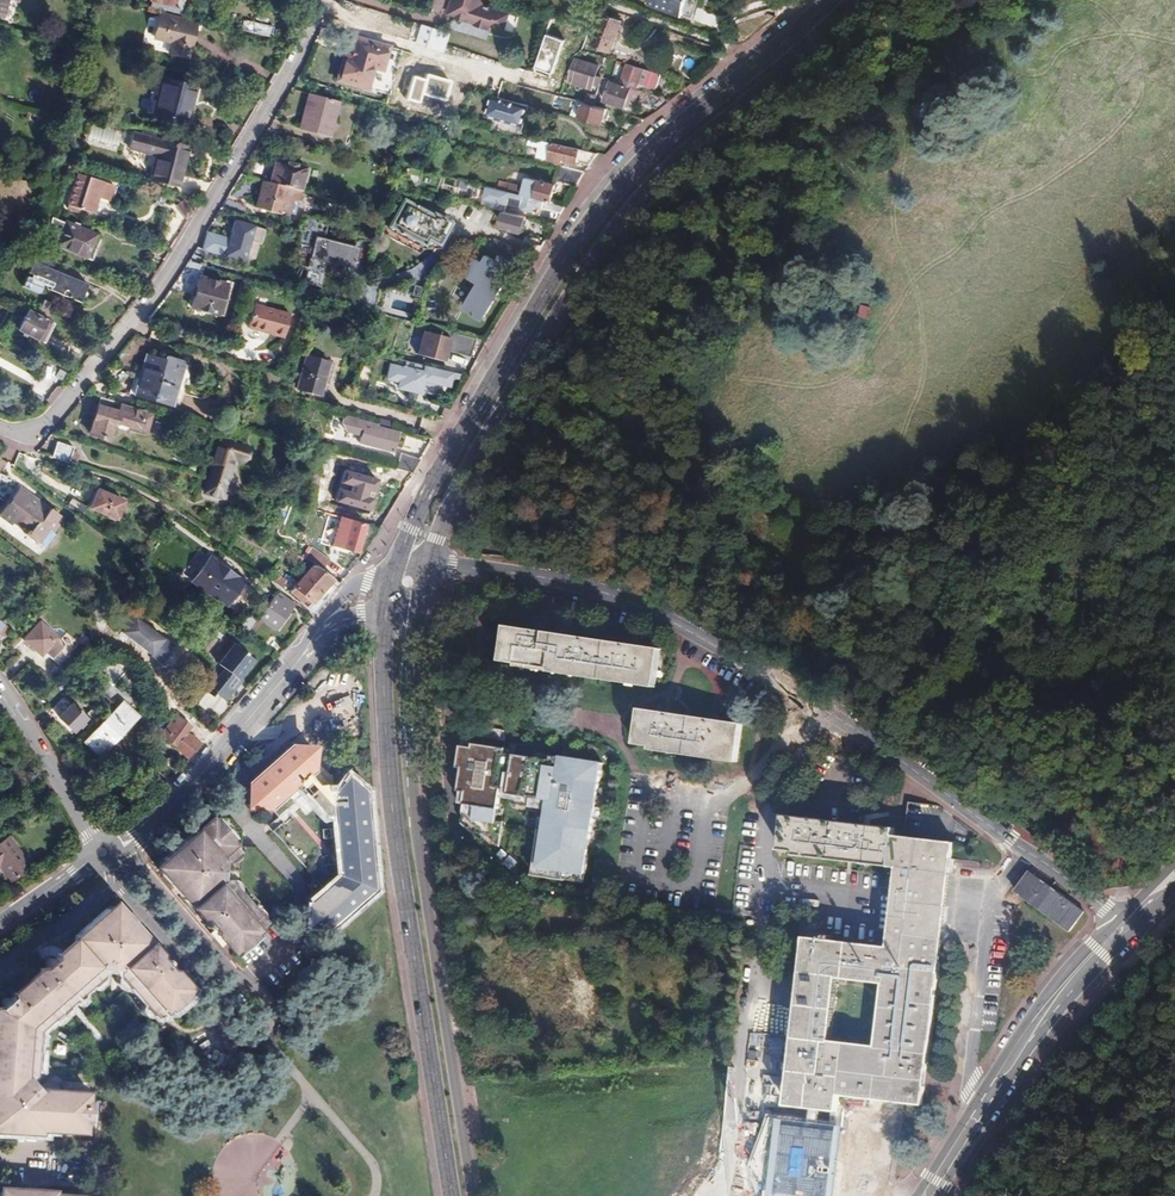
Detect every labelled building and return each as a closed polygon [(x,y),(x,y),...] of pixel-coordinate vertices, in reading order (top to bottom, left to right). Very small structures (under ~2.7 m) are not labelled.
[(511,12),(491,6),(491,5),(488,4),(488,5),(483,3),(484,0),(453,0),(451,8),(454,14),(466,18),(467,13),(478,16),(476,21),(476,22),(492,27),(493,24),(506,28),(511,12)] [(683,11),(650,0),(649,0),(648,4),(682,15),(683,11)] [(683,11),(686,1),(685,0),(650,0),(683,11)] [(520,15),(511,12),(506,28),(515,31),(520,15)] [(467,13),(466,18),(476,21),(478,16),(467,13)] [(600,21),(618,28),(621,19),(602,13),(600,21)] [(170,43),(168,51),(187,56),(194,27),(158,18),(153,39),(170,43)] [(250,21),(248,31),(270,37),(272,27),(250,21)] [(594,37),(613,43),(618,28),(600,21),(594,37)] [(449,31),(422,23),(415,46),(444,54),(449,31)] [(352,36),(351,43),(385,52),(387,45),(352,36)] [(611,49),(613,43),(594,37),(592,42),(611,49)] [(385,52),(351,43),(346,57),(381,66),(385,52)] [(699,57),(715,63),(718,54),(702,48),(699,57)] [(187,56),(168,51),(168,55),(186,60),(187,56)] [(381,66),(346,57),(345,61),(341,60),(336,78),(375,89),(381,66)] [(573,57),(571,66),(594,73),(597,64),(573,57)] [(655,85),(660,72),(626,62),(624,68),(632,71),(630,76),(655,85)] [(594,73),(571,66),(567,78),(590,85),(594,73)] [(184,123),(193,87),(162,79),(154,115),(184,123)] [(624,105),(630,86),(609,80),(603,99),(624,105)] [(201,89),(193,87),(184,123),(193,125),(201,89)] [(336,100),(307,93),(305,101),(334,109),(336,100)] [(493,94),(488,111),(526,120),(531,104),(493,94)] [(334,109),(305,101),(304,106),(306,107),(304,117),(330,124),(334,109)] [(601,122),(605,107),(581,101),(577,116),(588,118),(601,122)] [(526,120),(488,111),(488,114),(525,124),(526,120)] [(330,124),(304,117),(301,128),(327,134),(330,124)] [(607,134),(609,125),(601,122),(588,118),(585,128),(607,134)] [(156,155),(182,162),(186,147),(135,132),(130,148),(156,155)] [(119,145),(89,137),(88,142),(117,150),(119,145)] [(596,152),(578,148),(577,149),(550,143),(548,154),(550,155),(549,158),(559,160),(560,157),(588,163),(596,152)] [(174,186),(182,162),(156,155),(149,179),(174,186)] [(276,160),(270,182),(301,190),(306,168),(276,160)] [(556,179),(577,184),(584,170),(559,164),(556,179)] [(111,188),(75,176),(65,207),(71,209),(70,212),(87,218),(96,194),(108,198),(111,188)] [(543,199),(551,201),(555,184),(539,180),(535,197),(543,199)] [(270,182),(267,181),(260,209),(291,217),(295,200),(299,200),(302,190),(301,190),(270,182)] [(499,181),(497,188),(510,192),(522,194),(524,186),(499,181)] [(543,199),(535,197),(522,194),(510,192),(506,204),(532,211),(534,205),(541,207),(543,199)] [(448,214),(402,194),(388,222),(422,239),(427,232),(437,237),(448,214)] [(184,218),(191,212),(181,200),(174,206),(184,218)] [(502,212),(499,221),(505,223),(508,225),(507,229),(520,232),(524,217),(502,212)] [(246,224),(232,218),(221,235),(216,231),(207,245),(221,254),(230,240),(234,242),(246,224)] [(48,221),(43,235),(55,240),(53,247),(88,262),(97,239),(62,224),(61,226),(48,221)] [(309,263),(304,291),(318,295),(324,271),(351,277),(355,256),(320,249),(321,246),(310,244),(313,229),(303,226),(296,260),(309,263)] [(324,231),(313,229),(310,244),(321,246),(324,231)] [(485,321),(511,267),(486,255),(483,261),(475,257),(466,278),(476,283),(463,311),(485,321)] [(82,285),(38,269),(37,272),(26,268),(23,276),(27,278),(25,282),(21,280),(18,290),(34,297),(38,286),(46,290),(45,293),(76,304),(82,285)] [(225,283),(198,276),(191,306),(217,313),(225,283)] [(465,305),(475,282),(465,278),(455,301),(465,305)] [(33,341),(50,307),(40,302),(33,317),(24,313),(14,332),(33,341)] [(247,325),(259,328),(262,327),(268,306),(253,302),(247,325)] [(262,327),(259,328),(266,330),(266,328),(279,331),(285,311),(268,306),(262,327)] [(289,312),(285,311),(279,331),(283,332),(289,312)] [(464,327),(453,324),(452,330),(463,333),(464,327)] [(450,337),(425,331),(420,354),(445,360),(450,337)] [(305,355),(299,378),(324,385),(330,362),(305,355)] [(175,371),(177,362),(162,357),(161,360),(147,356),(141,378),(137,377),(132,393),(166,404),(169,391),(172,391),(178,372),(175,371)] [(450,370),(396,357),(391,372),(419,380),(419,377),(446,384),(450,370)] [(183,363),(177,362),(175,371),(178,372),(172,391),(169,391),(166,404),(171,405),(183,363)] [(324,385),(299,378),(297,388),(322,394),(324,385)] [(115,402),(98,397),(94,410),(97,410),(94,420),(91,420),(87,434),(105,440),(112,414),(116,415),(114,423),(116,423),(116,427),(117,429),(121,430),(124,428),(125,426),(137,430),(139,421),(144,422),(146,415),(115,405),(115,402)] [(376,422),(343,413),(341,421),(352,423),(351,428),(355,430),(355,433),(360,434),(358,442),(391,451),(396,432),(376,426),(376,422)] [(346,430),(355,433),(355,430),(351,428),(352,423),(341,421),(346,430)] [(224,459),(229,442),(217,439),(212,455),(224,459)] [(51,455),(74,461),(78,447),(55,440),(51,455)] [(205,477),(223,482),(229,458),(238,461),(242,446),(229,442),(224,459),(212,455),(205,477)] [(331,454),(319,451),(317,458),(329,461),(331,454)] [(403,457),(399,472),(414,476),(423,462),(403,457)] [(347,493),(370,499),(377,476),(374,476),(377,466),(356,461),(347,493)] [(221,487),(223,482),(205,477),(201,492),(213,495),(216,485),(221,487)] [(22,490),(2,518),(13,527),(16,524),(28,533),(27,536),(41,547),(52,531),(56,535),(61,528),(56,525),(61,518),(52,511),(49,515),(36,505),(38,502),(22,490)] [(97,490),(88,507),(113,520),(122,502),(97,490)] [(368,504),(370,499),(347,493),(346,497),(368,504)] [(66,504),(78,514),(84,506),(72,497),(66,504)] [(355,552),(363,522),(336,514),(334,519),(337,520),(336,526),(338,526),(338,533),(336,544),(341,546),(341,548),(355,552)] [(312,563),(321,569),(330,558),(311,543),(301,555),(312,563)] [(183,576),(192,580),(205,554),(196,549),(183,576)] [(225,558),(201,590),(207,594),(203,600),(213,607),(214,605),(217,608),(222,601),(218,598),(242,567),(232,560),(230,562),(225,558)] [(313,612),(338,582),(321,569),(312,563),(288,591),(313,612)] [(266,577),(280,587),(284,581),(271,571),(266,577)] [(288,599),(276,590),(258,617),(275,629),(290,608),(285,604),(288,599)] [(294,603),(288,599),(285,604),(290,608),(294,603)] [(104,601),(92,616),(99,621),(111,607),(104,601)] [(38,621),(23,640),(41,655),(56,637),(38,621)] [(240,623),(237,628),(244,633),(248,629),(240,623)] [(654,689),(660,651),(510,627),(505,666),(654,689)] [(278,653),(283,648),(267,637),(262,643),(278,653)] [(215,692),(221,698),(251,660),(232,645),(217,663),(223,668),(205,691),(211,696),(215,692)] [(114,700),(123,691),(115,684),(106,693),(114,700)] [(100,756),(112,743),(115,740),(137,717),(135,715),(143,707),(126,691),(125,693),(123,691),(114,700),(110,705),(110,715),(85,742),(100,756)] [(220,720),(232,706),(221,698),(210,712),(220,720)] [(71,704),(58,717),(73,731),(85,718),(71,704)] [(159,736),(188,757),(200,743),(185,733),(196,719),(180,708),(159,736)] [(640,710),(635,746),(734,761),(739,725),(640,710)] [(104,757),(112,765),(126,750),(115,740),(112,743),(115,746),(104,757)] [(462,826),(470,835),(493,838),(500,796),(544,803),(533,877),(584,885),(603,765),(474,745),(473,749),(461,747),(457,769),(462,770),(459,792),(460,792),(462,826)] [(335,875),(308,901),(314,908),(310,912),(309,927),(325,924),(324,920),(327,919),(331,925),(369,886),(362,797),(351,797),(351,790),(339,790),(340,798),(329,798),(327,804),(307,780),(315,772),(307,764),(312,759),(305,749),(299,754),(293,746),(248,785),(254,792),(248,792),(248,810),(265,810),(265,805),(269,810),(294,791),(320,822),(331,822),(335,875)] [(311,878),(308,901),(335,875),(331,822),(320,822),(294,791),(269,810),(282,826),(273,833),(311,878)] [(909,868),(955,873),(959,848),(903,841),(904,830),(790,816),(785,852),(909,868)] [(213,819),(211,821),(239,854),(224,865),(221,860),(217,863),(217,881),(225,881),(241,883),(271,917),(292,898),(292,892),(253,848),(240,847),(240,832),(227,818),(213,819)] [(239,854),(211,821),(197,834),(193,833),(162,859),(165,864),(165,871),(161,876),(187,907),(193,906),(232,950),(262,924),(225,881),(217,881),(217,863),(221,860),(224,865),(239,854)] [(0,842),(0,868),(9,880),(29,866),(7,837),(0,842)] [(512,871),(518,864),(511,856),(504,863),(512,871)] [(955,873),(909,868),(899,951),(945,956),(955,873)] [(1028,874),(1014,896),(1073,931),(1086,909),(1028,874)] [(225,881),(262,924),(271,917),(241,883),(225,881)] [(37,1137),(42,1133),(84,1136),(86,1094),(44,1091),(43,1098),(38,1097),(25,1084),(25,1079),(32,1077),(35,1029),(99,972),(98,968),(103,963),(116,965),(120,970),(116,973),(155,1018),(185,991),(146,947),(147,942),(119,909),(115,912),(107,911),(104,907),(75,932),(74,940),(0,1003),(0,1135),(37,1137)] [(845,1111),(847,1096),(907,1103),(925,1106),(945,956),(899,951),(809,939),(790,1084),(788,1103),(795,1104),(819,1107),(826,1108),(845,1111)] [(845,1111),(795,1104),(795,1111),(776,1109),(756,1159),(765,1187),(764,1195),(836,1195),(845,1111)]
